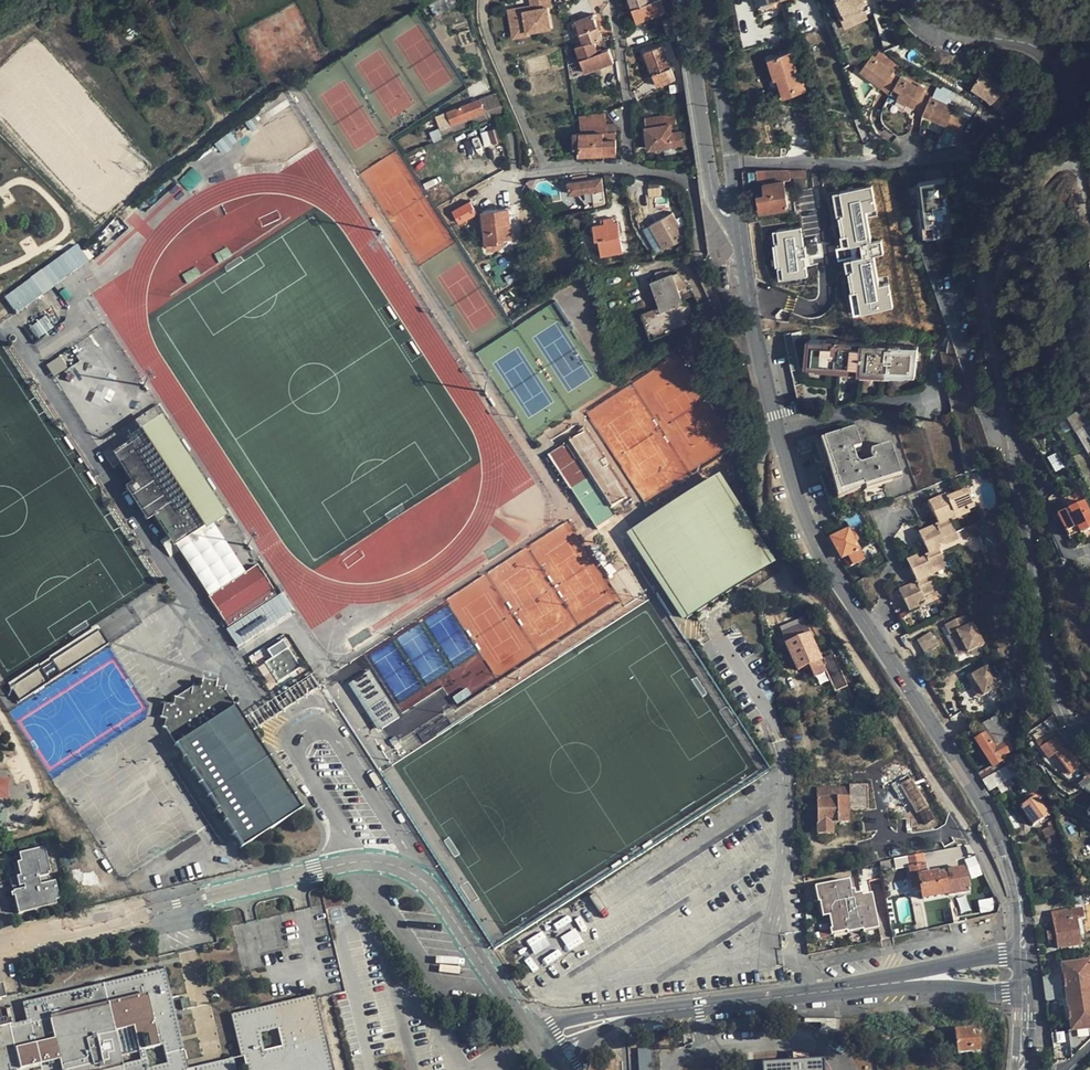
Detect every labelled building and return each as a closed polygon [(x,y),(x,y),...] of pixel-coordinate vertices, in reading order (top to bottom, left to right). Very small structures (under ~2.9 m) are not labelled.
[(510,38),(552,34),(549,0),(528,0),(529,6),(507,8),(510,38)] [(636,22),(665,13),(661,0),(656,0),(650,2),(649,0),(629,0),(636,22)] [(782,0),(757,0),(761,14),(784,8),(782,0)] [(842,11),(839,12),(842,20),(868,10),(865,0),(838,0),(842,11)] [(578,33),(583,45),(594,41),(602,38),(598,26),(597,27),(593,14),(575,21),(579,33),(578,33)] [(123,23),(127,31),(139,25),(134,17),(132,18),(123,23)] [(667,29),(668,36),(673,34),(675,33),(673,28),(667,29)] [(675,40),(673,34),(668,36),(666,37),(668,43),(675,40)] [(598,52),(594,41),(583,45),(575,47),(585,73),(613,63),(608,49),(598,52)] [(669,67),(662,46),(644,52),(657,86),(675,80),(670,67),(669,67)] [(797,75),(790,53),(769,60),(775,80),(778,79),(784,99),(806,92),(800,74),(797,75)] [(882,88),(894,72),(889,68),(888,70),(871,57),(864,66),(870,72),(867,76),(882,88)] [(860,71),(867,76),(870,72),(864,66),(860,71)] [(897,74),(894,72),(882,88),(890,94),(893,89),(900,78),(896,76),(897,74)] [(979,74),(970,93),(995,106),(1005,88),(979,74)] [(918,89),(900,78),(893,89),(900,93),(896,98),(913,108),(924,91),(919,87),(918,89)] [(893,89),(890,94),(896,98),(900,93),(893,89)] [(927,92),(924,91),(913,108),(922,113),(925,108),(929,98),(930,96),(926,94),(927,92)] [(451,124),(454,131),(493,115),(486,96),(480,99),(484,111),(451,124)] [(932,112),(930,117),(960,131),(966,119),(956,114),(958,109),(950,105),(949,106),(929,98),(925,108),(932,112)] [(437,116),(441,128),(451,124),(484,111),(480,99),(437,116)] [(925,108),(922,113),(930,117),(932,112),(925,108)] [(818,128),(813,110),(801,112),(805,131),(818,128)] [(578,116),(580,132),(580,148),(580,155),(616,154),(616,131),(608,132),(604,112),(578,116)] [(677,134),(674,115),(645,118),(649,149),(681,145),(682,150),(691,149),(688,132),(677,134)] [(455,132),(454,131),(451,124),(441,128),(431,132),(435,140),(455,132)] [(503,143),(497,130),(487,134),(493,147),(503,143)] [(230,131),(214,144),(222,154),(239,142),(230,131)] [(806,176),(805,170),(742,172),(744,182),(761,180),(763,182),(765,193),(758,194),(761,211),(788,207),(785,181),(790,180),(791,177),(795,177),(806,176)] [(795,177),(796,188),(808,187),(806,176),(795,177)] [(570,193),(583,192),(586,207),(605,202),(601,178),(568,182),(570,193)] [(946,179),(919,182),(925,236),(952,233),(946,179)] [(661,195),(660,187),(648,188),(649,196),(661,195)] [(831,195),(853,316),(894,309),(889,283),(879,285),(874,257),(883,255),(880,241),(872,243),(866,212),(875,211),(871,188),(831,195)] [(471,201),(455,210),(461,222),(477,213),(471,201)] [(483,211),(487,242),(499,241),(500,248),(502,248),(505,244),(504,241),(506,240),(505,237),(513,237),(509,209),(483,211)] [(676,210),(672,212),(679,227),(684,224),(676,210)] [(679,227),(672,212),(650,224),(663,249),(685,237),(685,236),(687,235),(684,224),(679,227)] [(605,223),(600,224),(593,225),(596,240),(600,240),(602,255),(623,251),(618,221),(613,222),(612,217),(604,219),(605,223)] [(656,253),(663,249),(650,224),(643,228),(656,253)] [(808,278),(801,229),(771,233),(778,282),(808,278)] [(78,245),(3,294),(14,311),(90,262),(78,245)] [(678,272),(673,274),(677,287),(687,283),(684,279),(678,272)] [(682,299),(695,294),(690,286),(687,283),(677,287),(673,274),(652,281),(661,306),(662,309),(683,302),(682,299)] [(64,300),(24,327),(36,346),(75,319),(64,300)] [(710,317),(702,306),(683,302),(662,309),(661,306),(641,313),(651,338),(710,317)] [(71,331),(39,351),(47,364),(79,343),(71,331)] [(797,332),(784,334),(795,385),(808,382),(797,332)] [(916,349),(810,339),(808,367),(914,376),(916,349)] [(812,401),(799,404),(801,415),(814,412),(812,401)] [(153,412),(107,442),(112,451),(126,472),(118,477),(139,508),(147,504),(161,525),(166,532),(212,501),(153,412)] [(858,428),(820,441),(838,493),(869,482),(869,485),(905,473),(894,442),(874,449),(879,462),(863,467),(857,449),(865,446),(858,428)] [(587,431),(549,456),(597,529),(617,516),(612,508),(630,496),(609,465),(604,468),(600,462),(605,459),(587,431)] [(104,456),(112,451),(107,442),(98,447),(104,456)] [(1054,471),(1060,468),(1055,454),(1049,457),(1054,471)] [(693,612),(769,563),(715,478),(630,532),(685,617),(693,612)] [(952,515),(956,512),(954,508),(967,501),(969,505),(977,501),(969,488),(962,491),(959,487),(946,494),(947,497),(941,501),(939,498),(937,494),(928,500),(939,521),(952,515)] [(956,512),(969,505),(967,501),(954,508),(956,512)] [(1067,532),(1077,526),(1080,532),(1081,534),(1089,529),(1089,525),(1084,513),(1088,511),(1084,502),(1059,515),(1067,532)] [(983,514),(974,519),(979,530),(989,525),(983,514)] [(920,531),(931,552),(942,546),(940,543),(947,539),(945,535),(959,527),(952,515),(939,521),(936,523),(938,525),(932,528),(930,526),(920,531)] [(157,537),(166,532),(161,525),(153,530),(157,537)] [(1070,538),(1080,532),(1077,526),(1067,532),(1070,538)] [(853,527),(832,538),(842,559),(848,556),(853,565),(864,559),(856,542),(859,540),(853,527)] [(961,532),(959,527),(945,535),(947,539),(961,532)] [(932,573),(938,570),(936,566),(948,559),(942,546),(931,552),(927,554),(928,556),(922,560),(921,557),(919,554),(908,559),(919,579),(932,573)] [(950,563),(948,559),(936,566),(938,570),(950,563)] [(257,566),(208,598),(226,626),(275,594),(257,566)] [(925,595),(939,587),(932,573),(919,579),(917,581),(918,584),(912,587),(910,585),(901,590),(912,611),(920,607),(921,606),(920,603),(926,599),(925,595)] [(941,591),(939,587),(925,595),(926,599),(941,591)] [(290,613),(278,595),(229,626),(241,645),(290,613)] [(967,616),(948,625),(952,634),(959,631),(969,652),(985,644),(974,623),(971,625),(967,616)] [(795,624),(781,631),(783,636),(797,630),(795,624)] [(797,630),(783,636),(797,669),(809,663),(814,674),(825,670),(834,690),(846,685),(831,653),(819,658),(818,655),(805,627),(797,630)] [(959,631),(952,634),(963,656),(969,652),(959,631)] [(282,641),(265,652),(270,659),(265,662),(278,682),(299,668),(282,641)] [(830,649),(818,655),(819,658),(831,653),(830,649)] [(987,667),(972,677),(978,687),(984,697),(986,696),(1000,687),(987,667)] [(370,669),(348,682),(377,730),(399,718),(370,669)] [(312,677),(284,695),(286,698),(277,704),(281,711),(318,686),(312,677)] [(200,688),(193,687),(192,689),(191,694),(183,700),(176,698),(174,705),(165,703),(161,719),(166,720),(164,728),(165,728),(242,847),(301,809),(251,732),(225,691),(226,689),(216,688),(217,683),(202,680),(200,688)] [(193,687),(176,698),(183,700),(191,694),(192,689),(193,687)] [(978,687),(973,690),(979,700),(984,697),(978,687)] [(466,688),(452,696),(456,703),(470,695),(466,688)] [(997,716),(983,725),(987,732),(976,739),(993,766),(993,767),(1003,761),(1001,757),(1012,750),(1009,744),(1013,741),(997,716)] [(1051,721),(1046,724),(1051,731),(1056,727),(1051,721)] [(972,732),(976,739),(987,732),(983,725),(972,732)] [(1036,742),(1041,749),(1056,738),(1051,731),(1036,742)] [(1061,736),(1057,739),(1067,752),(1070,749),(1061,736)] [(1082,764),(1070,749),(1067,752),(1057,739),(1056,738),(1041,749),(1049,760),(1055,755),(1070,775),(1079,768),(1078,767),(1082,764)] [(861,748),(861,751),(861,762),(871,762),(871,747),(861,748)] [(817,753),(817,786),(846,783),(846,782),(862,782),(861,762),(861,751),(817,753)] [(901,753),(883,759),(888,772),(895,770),(894,765),(903,762),(901,753)] [(1024,769),(1017,758),(1006,765),(984,780),(991,790),(1003,782),(1011,778),(1024,769)] [(993,766),(979,775),(982,781),(984,780),(1006,765),(1003,761),(993,767),(993,766)] [(1084,790),(1085,789),(1089,784),(1089,772),(1078,784),(1084,790)] [(917,812),(924,825),(935,818),(910,774),(900,779),(901,781),(899,782),(911,802),(917,812)] [(1015,785),(1011,778),(1003,782),(1008,789),(1015,785)] [(894,785),(906,805),(911,802),(899,782),(894,785)] [(850,797),(847,798),(848,810),(848,811),(869,810),(868,795),(868,790),(868,785),(850,786),(850,797)] [(846,793),(846,787),(817,789),(818,799),(847,798),(846,793)] [(1039,789),(1034,792),(1036,796),(1021,806),(1034,824),(1053,811),(1042,796),(1044,795),(1039,789)] [(1018,803),(1021,806),(1036,796),(1034,792),(1018,803)] [(833,824),(848,824),(848,811),(848,810),(847,798),(818,799),(819,835),(833,834),(833,824)] [(904,806),(909,816),(917,812),(911,802),(906,805),(904,806)] [(917,829),(924,825),(917,812),(909,816),(917,829)] [(1051,825),(1042,829),(1047,839),(1058,834),(1054,820),(1051,821),(1051,825)] [(960,846),(929,851),(931,861),(939,860),(940,868),(963,864),(960,846)] [(17,909),(37,904),(59,899),(54,880),(49,881),(41,848),(23,852),(25,860),(21,861),(16,862),(19,876),(14,877),(10,878),(11,884),(18,882),(20,889),(13,890),(17,909)] [(925,864),(923,854),(907,857),(909,867),(917,866),(925,864)] [(890,861),(883,862),(884,870),(892,869),(890,861)] [(11,863),(14,877),(19,876),(16,862),(11,863)] [(919,874),(926,873),(925,864),(917,866),(919,874)] [(909,867),(911,879),(915,878),(915,875),(919,874),(917,866),(909,867)] [(937,878),(936,874),(927,876),(926,873),(919,874),(919,877),(915,878),(917,888),(922,887),(924,899),(948,895),(944,877),(937,878)] [(846,929),(853,928),(860,926),(860,924),(867,923),(868,926),(872,925),(878,924),(872,895),(863,897),(863,898),(858,899),(857,895),(855,895),(851,896),(850,892),(852,892),(850,881),(820,887),(823,902),(825,902),(828,917),(829,917),(832,930),(846,928),(846,929)] [(11,884),(13,890),(20,889),(18,882),(11,884)] [(327,907),(342,903),(341,895),(325,899),(327,907)] [(1088,895),(1073,898),(1075,907),(1089,904),(1088,895)] [(823,902),(820,903),(823,918),(828,917),(825,902),(823,902)] [(38,909),(37,904),(17,909),(19,913),(38,909)] [(1082,908),(1075,910),(1052,913),(1054,931),(1046,932),(1048,942),(1056,941),(1058,950),(1081,946),(1076,920),(1084,918),(1082,908)] [(575,928),(560,936),(568,950),(583,941),(575,928)] [(1089,956),(1087,957),(1057,961),(1048,972),(1048,976),(1043,977),(1047,1002),(1051,1001),(1059,1000),(1066,999),(1062,966),(1089,962),(1089,965),(1089,956)] [(1051,1034),(1054,1050),(1070,1048),(1072,1057),(1089,1041),(1089,965),(1089,962),(1062,966),(1066,999),(1069,1021),(1071,1031),(1051,1034)] [(174,1062),(183,1059),(162,972),(24,1004),(28,1019),(14,1022),(9,1024),(6,1009),(0,1010),(0,1069),(176,1069),(174,1062)] [(313,998),(234,1016),(247,1069),(330,1069),(313,998)] [(1066,1021),(1069,1021),(1066,999),(1059,1000),(1060,1008),(1064,1007),(1066,1021)] [(1061,1017),(1060,1008),(1059,1000),(1051,1001),(1053,1018),(1061,1017)] [(10,1008),(6,1009),(9,1024),(14,1022),(10,1008)] [(837,1019),(805,1019),(805,1023),(821,1022),(821,1028),(837,1028),(837,1019)] [(266,1051),(284,1047),(280,1029),(262,1033),(266,1051)] [(972,1029),(956,1031),(958,1053),(981,1051),(979,1037),(973,1038),(972,1029)] [(147,1049),(152,1068),(171,1064),(167,1044),(147,1049)] [(639,1069),(651,1069),(650,1048),(637,1049),(639,1069)] [(810,1062),(810,1057),(809,1052),(794,1053),(794,1063),(810,1062)] [(183,1059),(174,1062),(176,1069),(183,1069),(185,1069),(183,1059)] [(199,1069),(238,1069),(235,1059),(198,1067),(199,1069)] [(824,1061),(818,1061),(810,1062),(794,1063),(763,1065),(763,1069),(824,1069),(824,1061)]
